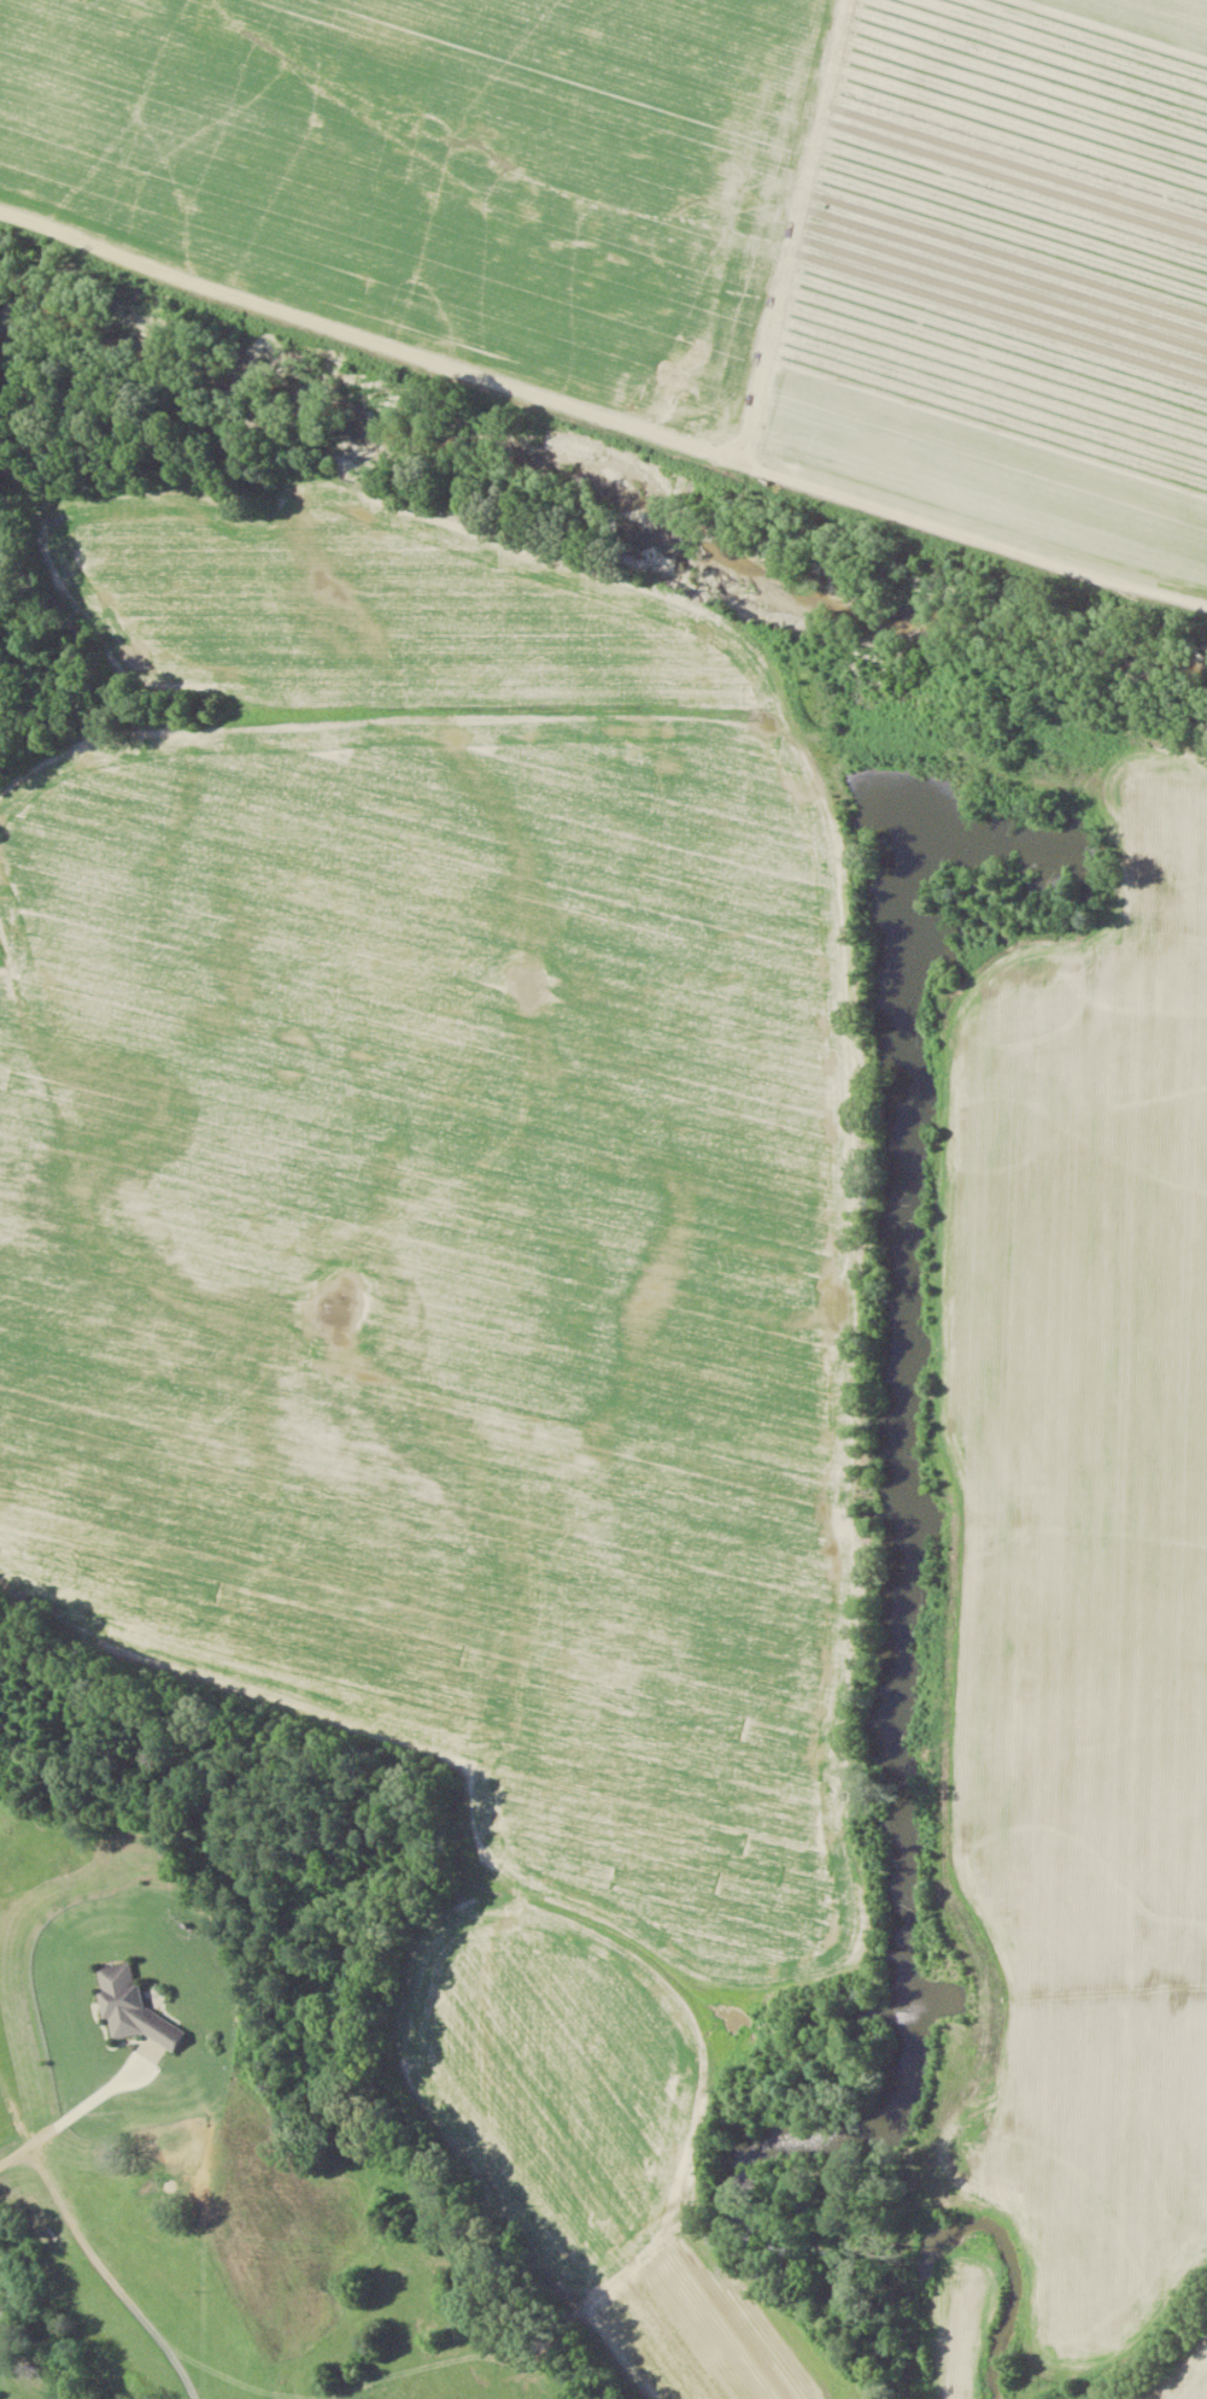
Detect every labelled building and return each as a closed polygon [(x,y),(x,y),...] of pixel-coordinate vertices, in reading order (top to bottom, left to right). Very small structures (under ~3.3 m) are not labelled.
[(175,2036),(173,2024),(159,2026),(155,2008),(140,2011),(131,1965),(95,1971),(109,2048),(175,2036)]
